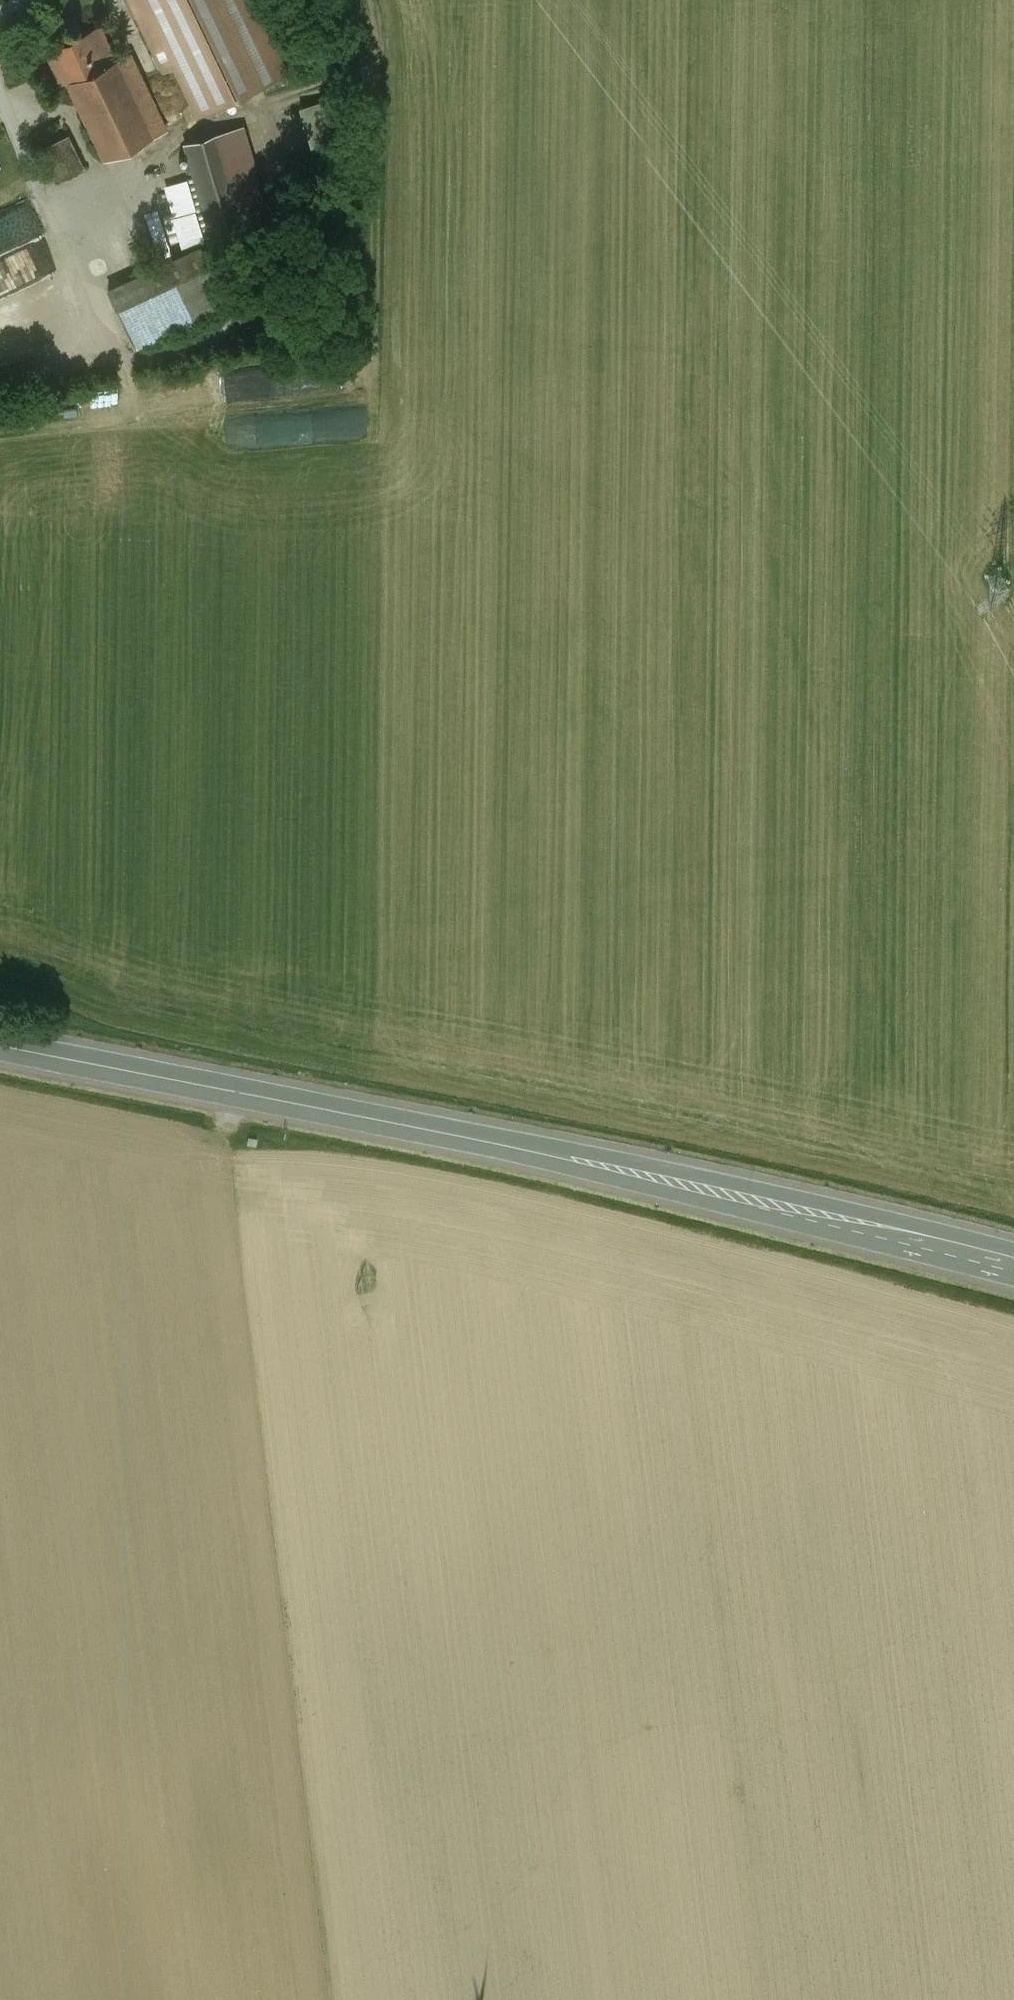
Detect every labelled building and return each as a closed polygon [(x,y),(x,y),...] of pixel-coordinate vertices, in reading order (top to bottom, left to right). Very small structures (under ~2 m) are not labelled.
[(221,0),(130,0),(163,69),(173,64),(197,115),(262,85),(221,0)] [(166,130),(129,54),(117,60),(100,25),(45,52),(54,69),(61,66),(105,159),(166,130)] [(274,236),(242,127),(184,144),(216,253),(274,236)] [(67,137),(42,149),(57,182),(83,170),(67,137)] [(200,248),(108,291),(136,350),(227,307),(200,248)] [(220,372),(191,378),(195,394),(223,389),(220,372)]
